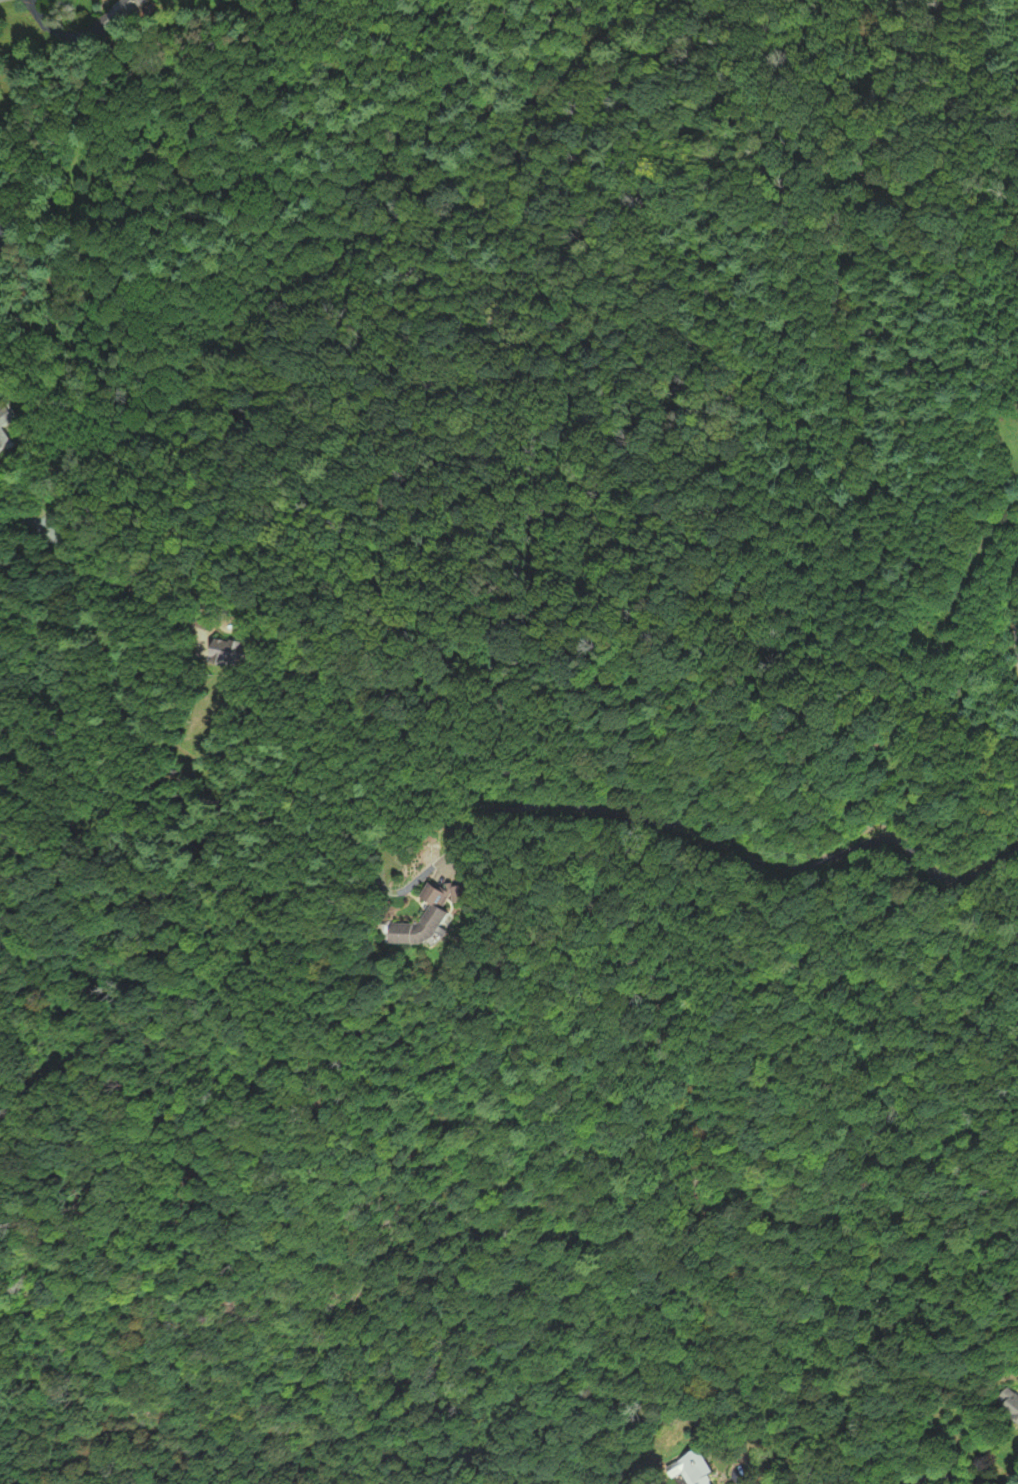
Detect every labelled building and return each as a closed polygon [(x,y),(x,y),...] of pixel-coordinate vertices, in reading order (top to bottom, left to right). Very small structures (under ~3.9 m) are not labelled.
[(114,32),(160,0),(124,0),(102,15),(114,32)] [(29,418),(21,404),(0,417),(0,449),(6,458),(28,445),(16,426),(29,418)] [(258,669),(262,647),(211,638),(207,659),(258,669)] [(402,924),(402,944),(442,945),(443,922),(452,923),(452,907),(434,906),(433,925),(402,924)] [(1016,1393),(1013,1400),(995,1390),(990,1399),(997,1402),(992,1410),(1017,1424),(1017,1394),(1016,1393)] [(682,1473),(689,1483),(717,1483),(695,1449),(665,1469),(672,1479),(682,1473)]
